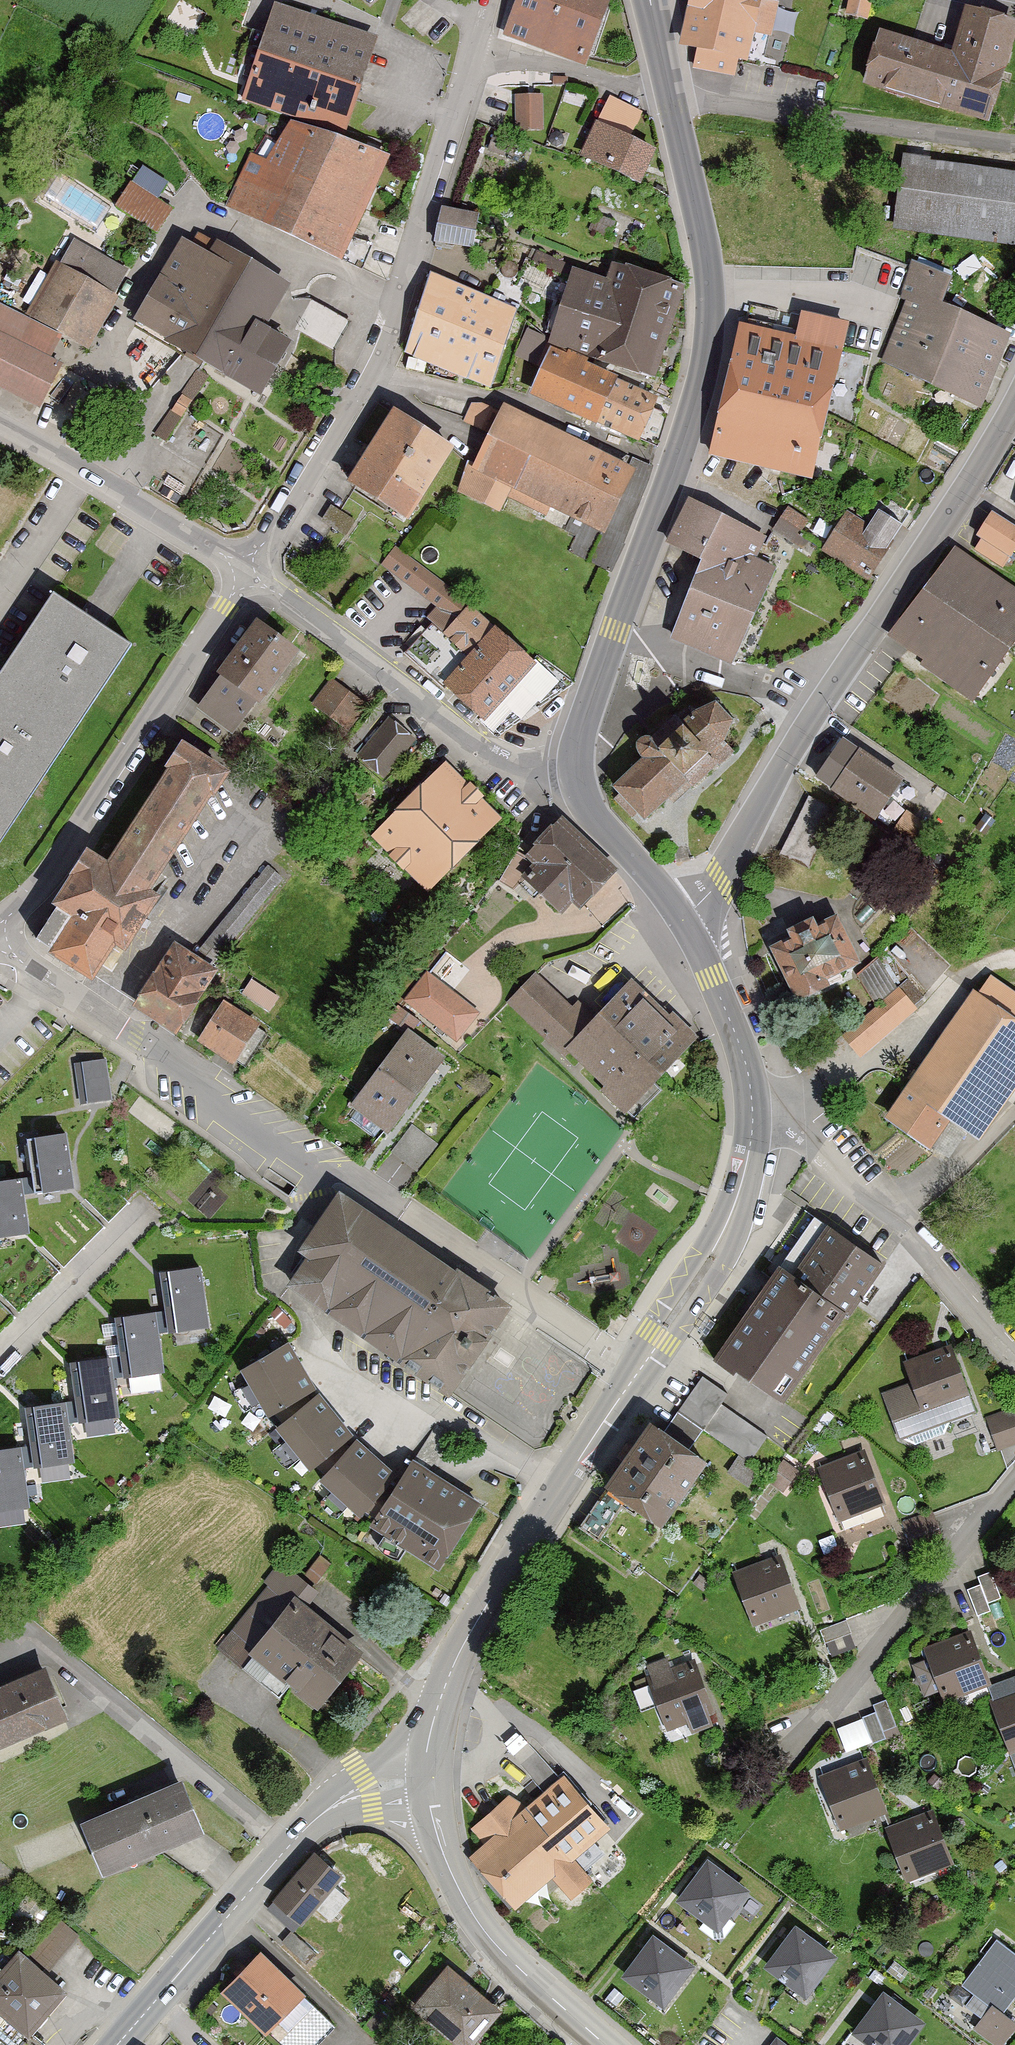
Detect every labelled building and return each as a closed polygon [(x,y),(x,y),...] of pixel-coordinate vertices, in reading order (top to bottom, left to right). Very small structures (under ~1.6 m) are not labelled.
[(500,38),(585,69),(611,0),(514,0),(500,38)] [(682,42),(748,57),(761,0),(691,0),(682,42)] [(844,18),(867,23),(872,0),(848,0),(844,18)] [(241,102),(343,134),(374,37),(272,4),(241,102)] [(875,32),(859,86),(987,124),(1014,32),(1014,25),(962,9),(949,54),(875,32)] [(543,96),(514,97),(516,134),(545,133),(543,96)] [(643,111),(607,96),(593,125),(578,160),(638,187),(652,151),(630,140),(643,111)] [(250,156),(227,209),(362,271),(373,247),(351,242),(387,159),(286,124),(267,161),(250,156)] [(900,159),(891,228),(1014,243),(1014,174),(900,159)] [(446,206),(438,241),(474,246),(479,211),(446,206)] [(287,286),(197,235),(191,245),(179,239),(130,324),(262,399),(294,343),(264,326),(287,286)] [(37,412),(61,365),(20,345),(31,325),(82,352),(128,269),(72,237),(22,319),(0,308),(0,393),(37,412)] [(950,281),(911,261),(905,303),(878,369),(981,410),(1013,335),(941,305),(950,281)] [(602,280),(570,270),(546,346),(655,380),(684,288),(608,264),(602,280)] [(518,310),(430,277),(401,356),(489,388),(518,310)] [(705,456),(809,480),(840,348),(736,324),(705,456)] [(657,398),(547,349),(526,395),(635,443),(638,435),(650,440),(661,416),(650,412),(657,398)] [(633,472),(499,405),(495,412),(483,406),(472,406),(463,425),(483,435),(456,490),(499,512),(509,491),(601,537),(633,472)] [(449,450),(388,410),(340,483),(400,523),(449,450)] [(761,540),(686,505),(665,550),(702,568),(668,641),(734,672),(780,576),(751,562),(761,540)] [(357,524),(330,507),(321,521),(347,538),(357,524)] [(822,552),(870,582),(904,525),(876,508),(865,525),(845,513),(822,552)] [(788,509),(774,531),(803,550),(817,527),(788,509)] [(977,537),(1009,560),(1014,552),(1014,535),(991,518),(977,537)] [(886,641),(972,703),(1014,644),(1014,592),(955,548),(886,641)] [(489,623),(396,551),(383,568),(434,608),(422,624),(441,639),(463,656),(489,623)] [(48,594),(0,665),(0,846),(131,651),(48,594)] [(194,702),(235,733),(294,658),(253,626),(194,702)] [(532,665),(491,628),(439,685),(481,722),(532,665)] [(312,704),(349,733),(368,709),(331,680),(312,704)] [(635,760),(605,788),(637,825),(684,785),(691,792),(735,756),(724,743),(734,723),(717,701),(696,709),(652,745),(645,738),(637,738),(629,743),(628,752),(635,760)] [(387,720),(357,760),(384,781),(415,740),(387,720)] [(47,911),(30,938),(25,945),(86,984),(112,943),(124,951),(157,899),(148,893),(224,774),(174,743),(98,862),(76,849),(39,906),(47,911)] [(842,745),(818,779),(830,787),(826,793),(872,825),(904,779),(859,747),(854,753),(842,745)] [(372,836),(428,893),(501,822),(445,765),(372,836)] [(839,814),(808,799),(781,858),(812,872),(839,814)] [(620,874),(559,819),(527,855),(537,864),(520,884),(557,917),(569,904),(582,916),(620,874)] [(769,944),(794,1004),(828,990),(824,982),(857,968),(835,916),(811,926),(808,919),(780,931),(783,938),(769,944)] [(217,965),(175,935),(134,1000),(177,1028),(217,965)] [(627,1108),(665,1070),(600,1004),(593,1010),(580,997),(573,1004),(538,969),(507,1000),(563,1057),(569,1051),(627,1108)] [(631,972),(600,1004),(665,1070),(697,1039),(631,972)] [(429,973),(403,1003),(455,1046),(480,1016),(429,973)] [(251,983),(242,997),(269,1014),(277,1000),(251,983)] [(882,1119),(929,1151),(950,1121),(980,1141),(1014,1091),(1014,1019),(973,990),(882,1119)] [(219,1005),(195,1042),(229,1064),(253,1028),(219,1005)] [(407,1033),(350,1107),(388,1136),(445,1062),(407,1033)] [(113,1098),(108,1058),(82,1062),(88,1102),(113,1098)] [(35,1192),(73,1186),(65,1128),(26,1134),(35,1192)] [(0,1177),(0,1235),(27,1232),(20,1174),(0,1177)] [(275,1273),(449,1392),(510,1302),(337,1183),(275,1273)] [(787,1277),(843,1314),(850,1319),(880,1267),(819,1225),(787,1277)] [(207,1325),(199,1265),(164,1270),(172,1330),(207,1325)] [(772,1266),(707,1361),(778,1409),(843,1314),(787,1277),(772,1266)] [(129,1375),(166,1370),(157,1310),(121,1315),(129,1375)] [(235,1369),(261,1418),(313,1390),(287,1342),(235,1369)] [(982,1434),(949,1345),(901,1363),(910,1387),(886,1396),(910,1461),(982,1434)] [(82,1419),(120,1415),(112,1352),(74,1357),(82,1419)] [(271,1427),(305,1472),(351,1437),(317,1393),(271,1427)] [(35,1463),(73,1459),(66,1396),(27,1401),(35,1463)] [(645,1422),(597,1486),(656,1530),(704,1465),(645,1422)] [(317,1481),(353,1516),(394,1475),(359,1440),(317,1481)] [(29,1505),(20,1443),(0,1446),(0,1509),(29,1505)] [(883,1508),(863,1452),(813,1469),(833,1526),(883,1508)] [(436,1571),(475,1501),(404,1461),(365,1532),(436,1571)] [(801,1611),(781,1554),(731,1572),(752,1628),(801,1611)] [(296,1594),(242,1658),(309,1713),(362,1650),(296,1594)] [(990,1690),(970,1633),(920,1651),(940,1707),(990,1690)] [(716,1712),(696,1655),(646,1673),(666,1729),(716,1712)] [(0,1682),(0,1741),(65,1715),(45,1664),(0,1682)] [(986,1702),(1006,1759),(1014,1756),(1014,1692),(986,1702)] [(885,1813),(865,1757),(815,1774),(835,1831),(885,1813)] [(472,1855),(517,1909),(615,1829),(571,1775),(526,1812),(512,1795),(470,1829),(484,1845),(472,1855)] [(183,1776),(81,1817),(103,1870),(204,1829),(183,1776)] [(952,1863),(932,1806),(882,1824),(902,1881),(952,1863)] [(313,1853),(269,1902),(299,1928),(343,1880),(313,1853)] [(704,1854),(669,1900),(715,1935),(750,1889),(704,1854)] [(793,1925),(760,1967),(803,2000),(835,1958),(793,1925)] [(652,1934),(620,1977),(663,2010),(696,1967),(652,1934)] [(998,1938),(948,2008),(999,2044),(1004,2044),(1014,2030),(1014,2019),(1008,2014),(1014,2004),(1014,1951),(998,1938)] [(0,1972),(0,2015),(30,2042),(71,1998),(20,1951),(0,1972)] [(262,1951),(222,1990),(266,2036),(306,1997),(262,1951)] [(409,2005),(456,2044),(473,2044),(504,2009),(448,1960),(409,2005)] [(865,2044),(905,2044),(923,2022),(881,1990),(849,2033),(865,2044)] [(771,2044),(790,2044),(778,2036),(771,2044)]
